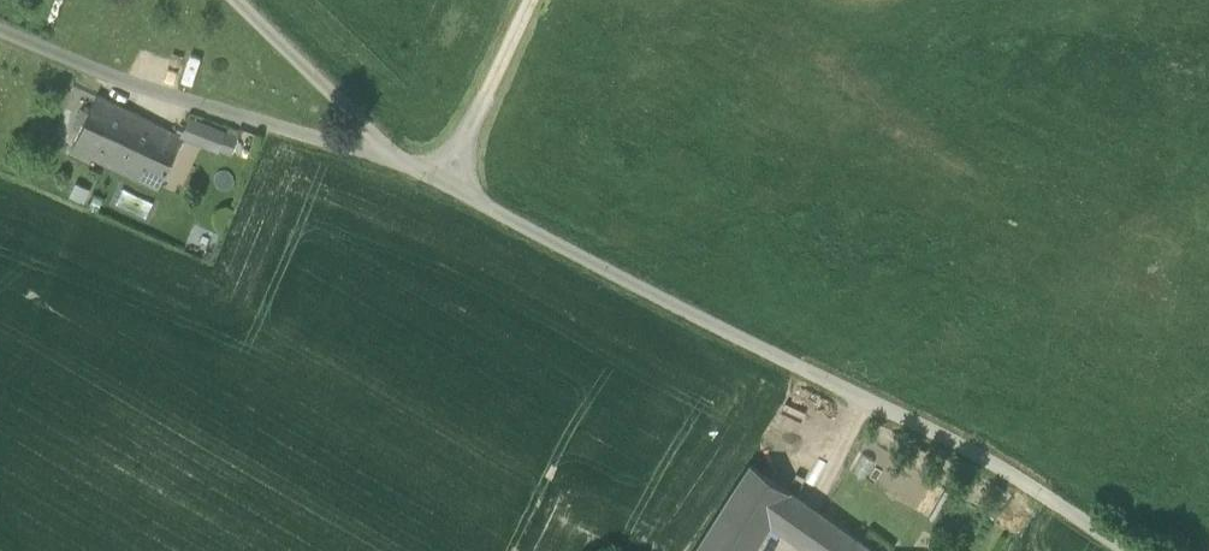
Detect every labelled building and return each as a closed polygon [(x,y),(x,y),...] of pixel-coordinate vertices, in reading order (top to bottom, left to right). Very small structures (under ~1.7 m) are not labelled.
[(72,148),(159,189),(182,139),(183,138),(180,137),(96,95),(89,112),(82,109),(76,121),(83,125),(72,148)] [(182,139),(219,153),(220,150),(226,133),(189,119),(180,137),(183,138),(182,139)] [(236,137),(226,133),(220,150),(231,154),(236,137)] [(770,523),(783,532),(807,504),(750,464),(695,550),(752,550),(770,523)] [(820,513),(807,504),(783,532),(800,544),(820,513)] [(820,513),(800,544),(810,550),(875,550),(820,513)]
